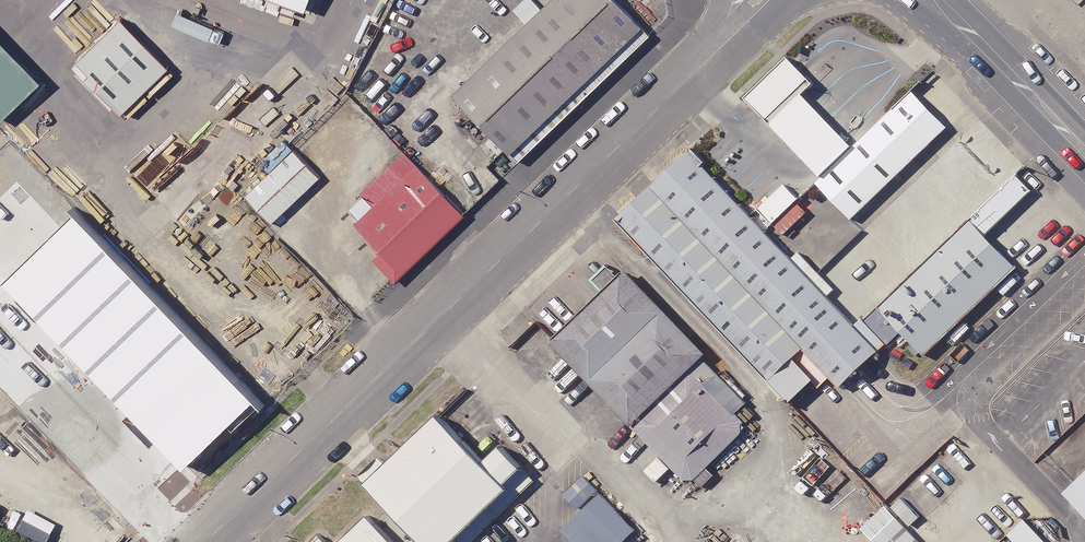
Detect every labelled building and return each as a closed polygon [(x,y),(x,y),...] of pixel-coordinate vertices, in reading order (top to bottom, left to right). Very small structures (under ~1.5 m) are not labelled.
[(278,24),(286,0),(209,0),(278,24)] [(582,0),(541,0),(427,112),(488,174),(623,42),(582,0)] [(152,78),(104,29),(48,85),(96,133),(152,78)] [(0,82),(0,108),(13,95),(0,82)] [(271,140),(227,96),(120,200),(164,245),(271,140)] [(932,148),(893,106),(790,202),(829,244),(932,148)] [(322,177),(297,150),(248,195),(274,223),(322,177)] [(851,367),(673,177),(606,240),(767,411),(799,381),(817,399),(851,367)] [(445,240),(391,185),(327,248),(381,303),(445,240)] [(31,206),(0,236),(0,288),(25,313),(82,257),(31,206)] [(995,291),(945,237),(853,323),(903,376),(995,291)] [(680,373),(602,291),(531,357),(609,439),(670,382),(680,373)] [(225,436),(96,305),(52,348),(181,479),(225,436)] [(670,382),(609,439),(666,500),(727,443),(670,382)] [(17,498),(53,462),(0,408),(0,481),(17,498)] [(411,429),(333,501),(372,541),(446,541),(484,507),(411,429)] [(1037,508),(1069,541),(1084,541),(1084,463),(1037,508)] [(585,476),(567,494),(584,511),(564,530),(576,541),(623,541),(636,530),(585,476)] [(899,518),(875,540),(877,541),(921,541),(899,518)] [(1027,519),(1010,534),(1017,541),(1048,541),(1027,519)]
